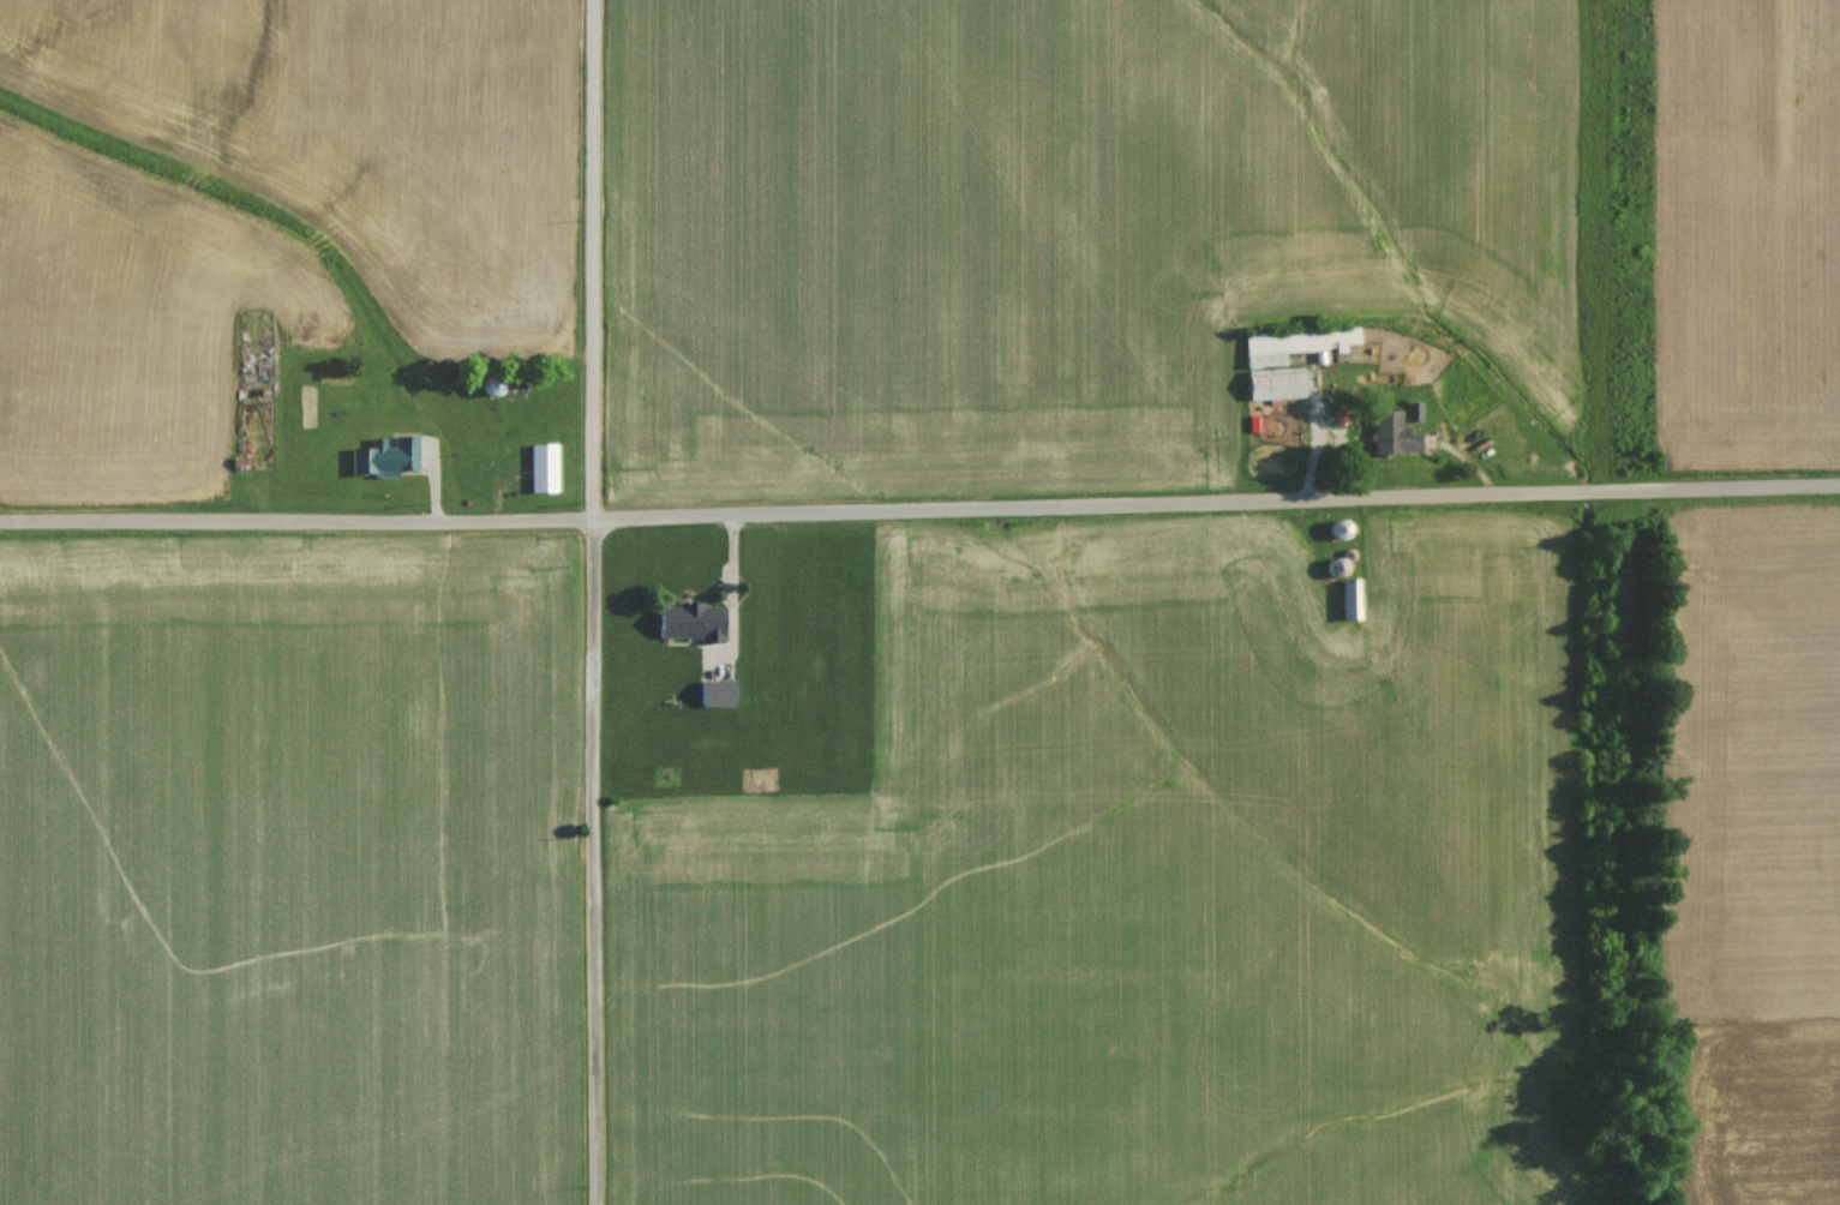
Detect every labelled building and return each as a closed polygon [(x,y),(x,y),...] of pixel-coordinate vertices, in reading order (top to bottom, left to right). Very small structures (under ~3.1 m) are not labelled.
[(1320,357),(1319,336),(1240,337),(1241,358),(1320,357)] [(1300,376),(1240,376),(1241,404),(1300,404),(1300,376)] [(1367,461),(1411,461),(1411,435),(1394,435),(1394,417),(1367,417),(1367,461)] [(413,442),(366,442),(366,454),(346,454),(346,480),(413,480),(413,442)] [(525,499),(552,499),(552,451),(525,451),(525,499)] [(1324,528),(1324,544),(1342,544),(1343,528),(1324,528)] [(1322,568),(1324,582),(1340,580),(1338,565),(1322,568)] [(1338,627),(1355,627),(1355,586),(1338,586),(1338,627)] [(719,611),(650,610),(650,645),(689,645),(689,649),(719,649),(719,611)] [(725,699),(694,699),(694,712),(725,712),(725,699)]
